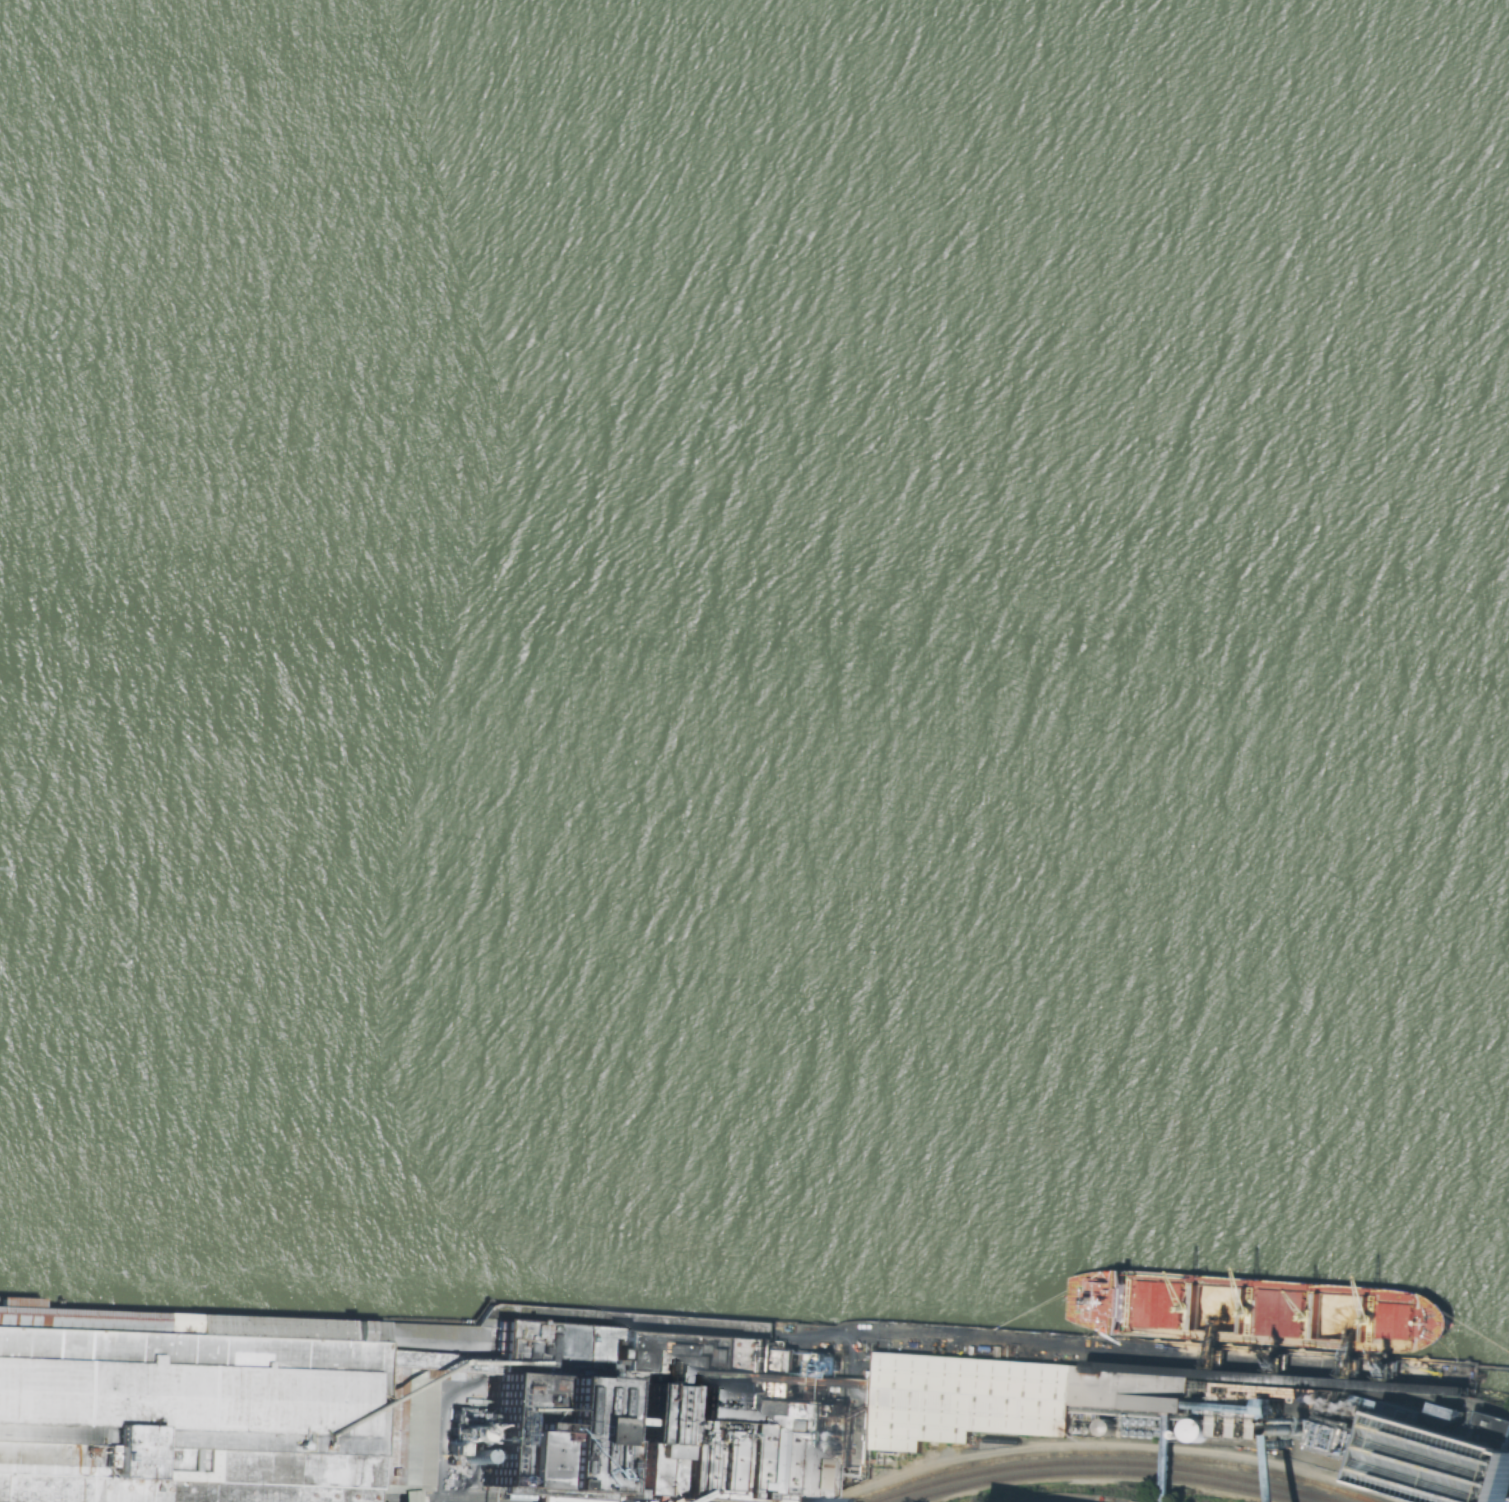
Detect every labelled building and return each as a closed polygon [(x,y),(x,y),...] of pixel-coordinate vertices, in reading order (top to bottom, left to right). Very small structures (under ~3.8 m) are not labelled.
[(875,1450),(792,1501),(722,1501),(484,1487),(492,1379),(494,1351),(496,1320),(1076,1368),(1072,1436),(975,1428),(973,1441),(927,1440),(924,1452),(875,1450)] [(164,1486),(436,1498),(442,1376),(492,1379),(494,1351),(0,1330),(0,1501),(164,1501),(164,1486)] [(1368,1481),(1444,1501),(1506,1501),(1508,1492),(1508,1419),(1481,1411),(1474,1435),(1459,1431),(1464,1411),(1436,1403),(1429,1425),(1387,1413),(1368,1481)]
